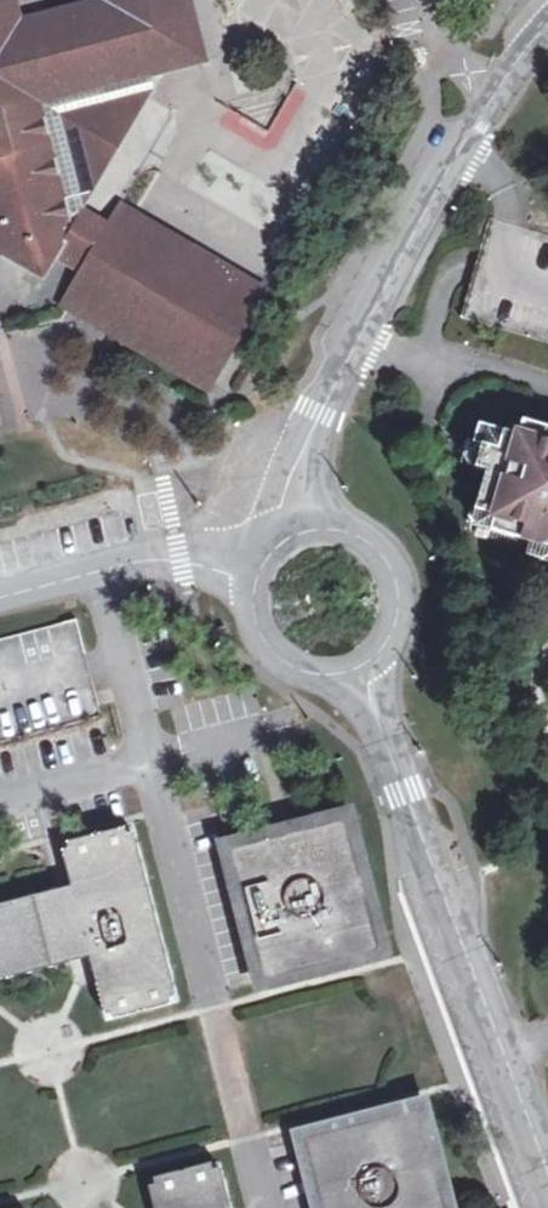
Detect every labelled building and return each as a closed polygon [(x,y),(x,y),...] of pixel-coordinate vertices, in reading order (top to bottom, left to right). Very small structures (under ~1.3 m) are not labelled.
[(5,250),(4,242),(29,236),(34,253),(51,265),(57,255),(67,239),(90,253),(82,270),(102,282),(84,314),(210,390),(269,289),(122,201),(108,224),(84,209),(71,211),(57,158),(42,103),(100,87),(153,73),(211,58),(197,0),(100,0),(22,20),(16,0),(0,0),(0,257),(5,250)] [(71,211),(84,209),(157,88),(153,73),(100,87),(42,103),(57,158),(71,211)] [(226,110),(218,124),(272,155),(308,93),(295,85),(267,134),(226,110)] [(510,216),(490,211),(462,313),(547,337),(547,228),(510,216)] [(4,242),(5,250),(46,274),(51,265),(34,253),(29,236),(4,242)] [(67,239),(57,255),(82,270),(90,253),(67,239)] [(102,282),(82,270),(64,301),(84,314),(102,282)] [(475,440),(482,441),(477,463),(486,466),(477,504),(497,511),(494,526),(526,535),(532,537),(547,541),(547,422),(524,414),(519,430),(480,420),(475,440)] [(482,441),(475,440),(466,437),(461,459),(477,463),(482,441)] [(497,511),(477,504),(472,519),(494,526),(497,511)] [(526,535),(494,526),(492,534),(525,542),(526,535)] [(532,537),(528,551),(547,557),(547,541),(532,537)] [(102,718),(89,670),(77,623),(0,645),(0,746),(102,718)] [(339,820),(337,823),(294,834),(239,848),(235,846),(231,847),(228,849),(231,859),(261,972),(258,976),(258,980),(261,984),(265,984),(268,983),(270,979),(370,953),(373,955),(377,955),(380,953),(380,949),(379,946),(376,944),(348,829),(349,826),(349,822),(347,820),(343,818),(339,820)] [(179,1008),(132,829),(63,846),(73,888),(0,908),(0,983),(91,959),(109,1025),(179,1008)] [(468,1089),(461,1091),(472,1121),(479,1119),(468,1089)] [(314,1135),(307,1134),(304,1136),(303,1140),(305,1144),(322,1207),(447,1207),(423,1114),(423,1110),(421,1107),(416,1106),(413,1108),(411,1110),(314,1135)] [(218,1164),(150,1182),(156,1207),(229,1207),(218,1164)]
